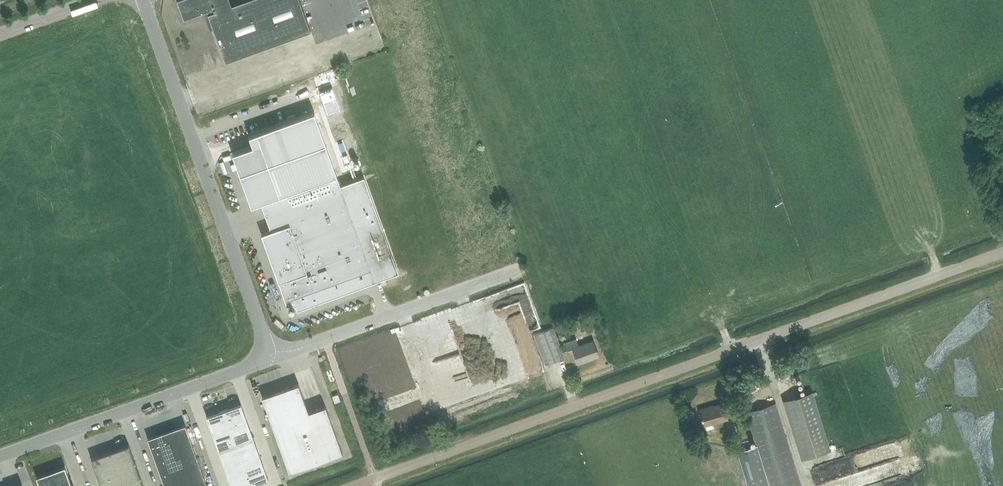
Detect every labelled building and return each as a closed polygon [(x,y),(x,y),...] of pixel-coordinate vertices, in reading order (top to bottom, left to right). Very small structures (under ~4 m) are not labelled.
[(184,18),(204,11),(205,13),(207,13),(225,60),(310,29),(314,38),(332,31),(321,0),(241,0),(226,6),(224,0),(177,0),(184,18)] [(340,108),(332,87),(320,92),(327,113),(340,108)] [(252,145),(232,153),(251,205),(265,200),(275,228),(261,233),(286,304),(291,302),(295,304),(297,309),(319,301),(318,300),(397,272),(363,178),(341,186),(314,111),(249,135),(252,145)] [(545,364),(565,357),(553,327),(533,334),(545,364)] [(578,345),(576,338),(564,342),(567,350),(572,349),(578,363),(598,356),(593,340),(578,345)] [(298,383),(262,396),(289,472),(343,453),(326,406),(309,412),(298,383)] [(801,458),(829,449),(812,393),(784,401),(801,458)] [(207,416),(232,485),(250,485),(268,479),(241,403),(207,416)] [(704,426),(727,419),(722,403),(701,410),(700,412),(704,426)] [(739,451),(750,485),(801,485),(775,403),(746,412),(756,445),(739,450),(739,451)] [(153,440),(169,485),(207,485),(191,440),(186,428),(153,440)] [(91,457),(101,485),(143,485),(128,444),(91,457)] [(36,476),(40,485),(74,485),(73,482),(71,483),(65,465),(62,468),(40,476),(36,476)]
